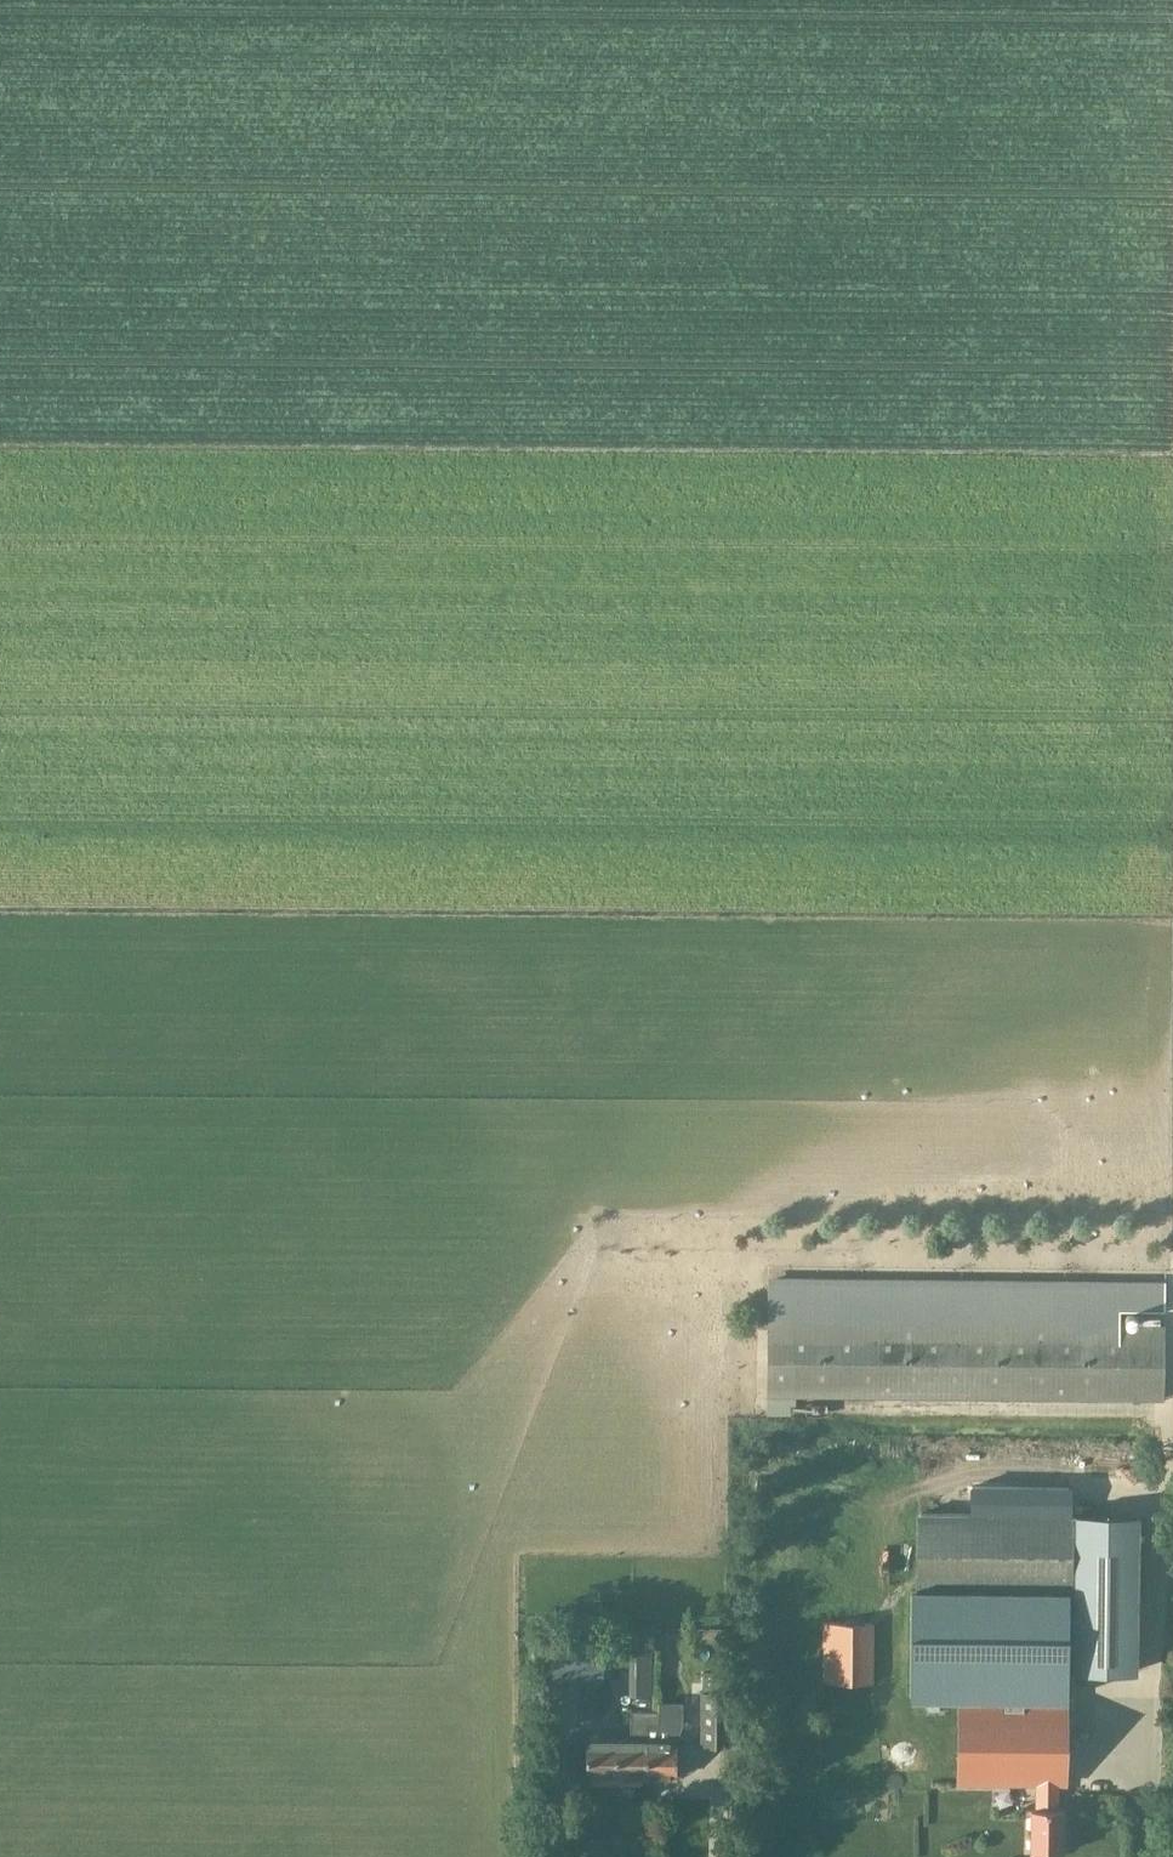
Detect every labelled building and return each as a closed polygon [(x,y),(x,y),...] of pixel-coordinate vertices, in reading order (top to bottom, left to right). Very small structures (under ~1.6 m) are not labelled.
[(761,1285),(762,1398),(1159,1397),(1158,1324),(1112,1324),(1112,1309),(1158,1309),(1158,1284),(761,1285)] [(1072,1513),(916,1511),(915,1588),(1067,1589),(1072,1590),(1072,1513)] [(1134,1668),(1134,1513),(1072,1513),(1072,1590),(1067,1589),(1067,1593),(1066,1668),(1134,1668)] [(1066,1668),(1067,1593),(1067,1589),(915,1588),(915,1589),(907,1589),(906,1694),(957,1694),(957,1697),(1064,1697),(1065,1668),(1066,1668)] [(871,1682),(871,1622),(823,1621),(822,1681),(871,1682)] [(553,1639),(553,1681),(583,1681),(583,1639),(553,1639)] [(629,1694),(649,1694),(652,1694),(652,1647),(629,1647),(629,1694)] [(575,1713),(599,1712),(598,1689),(574,1689),(575,1713)] [(700,1690),(700,1744),(729,1744),(729,1690),(700,1690)] [(1064,1783),(1064,1697),(957,1697),(957,1783),(1035,1783),(1035,1807),(1030,1807),(1030,1851),(1062,1852),(1062,1807),(1057,1807),(1057,1783),(1064,1783)] [(675,1776),(676,1738),(677,1738),(683,1724),(683,1700),(658,1700),(658,1702),(657,1709),(645,1709),(645,1775),(675,1776)] [(645,1775),(645,1709),(629,1709),(629,1738),(615,1738),(615,1775),(645,1775)] [(615,1775),(615,1738),(585,1738),(585,1775),(615,1775)]
